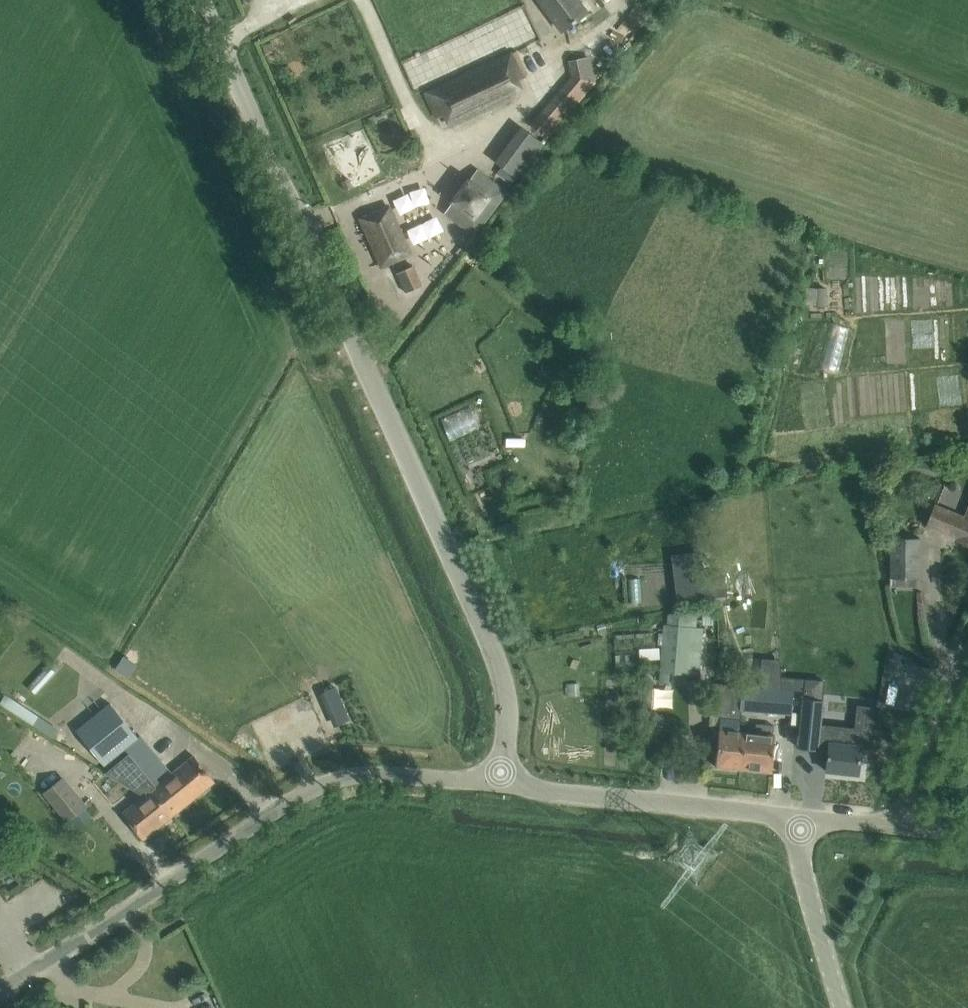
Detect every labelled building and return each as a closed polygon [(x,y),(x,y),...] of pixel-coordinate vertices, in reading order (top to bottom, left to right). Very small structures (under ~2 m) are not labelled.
[(587,13),(578,0),(540,0),(563,31),(587,13)] [(511,53),(426,93),(437,117),(449,112),(455,124),(517,95),(512,82),(523,77),(511,53)] [(571,76),(530,124),(548,139),(596,82),(591,57),(568,61),(571,76)] [(524,126),(492,161),(513,180),(545,146),(524,126)] [(506,192),(477,170),(445,212),(474,234),(506,192)] [(410,254),(389,206),(361,218),(382,266),(410,254)] [(422,286),(413,265),(397,273),(406,293),(422,286)] [(966,518),(937,506),(929,526),(958,538),(957,539),(967,543),(967,513),(966,518)] [(900,533),(890,533),(890,587),(921,587),(921,578),(921,538),(900,538),(900,533)] [(716,575),(676,577),(677,596),(717,595),(716,575)] [(713,624),(714,606),(714,603),(702,603),(702,623),(713,624)] [(700,671),(704,631),(704,628),(696,628),(667,625),(665,625),(665,628),(661,668),(661,671),(669,672),(700,675),(700,671)] [(632,651),(654,650),(653,632),(616,634),(618,664),(633,663),(632,651)] [(131,674),(135,660),(122,656),(117,670),(131,674)] [(743,706),(742,711),(792,715),(794,687),(782,686),(780,686),(779,661),(763,660),(762,688),(745,687),(743,706)] [(39,691),(56,668),(46,662),(30,685),(39,691)] [(824,681),(781,676),(782,686),(794,687),(805,688),(799,747),(819,749),(823,701),(822,701),(824,681)] [(579,683),(566,684),(566,696),(580,695),(579,683)] [(719,729),(715,766),(716,766),(716,765),(742,768),(745,732),(740,731),(743,706),(745,687),(737,686),(720,684),(717,715),(722,716),(720,729),(719,729)] [(335,686),(324,691),(338,725),(350,720),(335,686)] [(111,703),(77,731),(105,765),(139,737),(111,703)] [(58,729),(20,704),(16,710),(55,735),(58,729)] [(829,743),(826,771),(859,774),(862,747),(873,748),(877,706),(853,704),(849,745),(829,743)] [(745,732),(742,768),(772,771),(774,752),(776,735),(773,735),(774,726),(757,724),(756,733),(745,732)] [(129,754),(108,772),(136,789),(139,786),(146,795),(123,813),(143,838),(144,838),(144,837),(171,815),(152,791),(156,787),(129,754)] [(215,780),(195,756),(156,787),(152,791),(171,815),(215,780)] [(85,805),(64,779),(46,793),(68,819),(85,805)]
